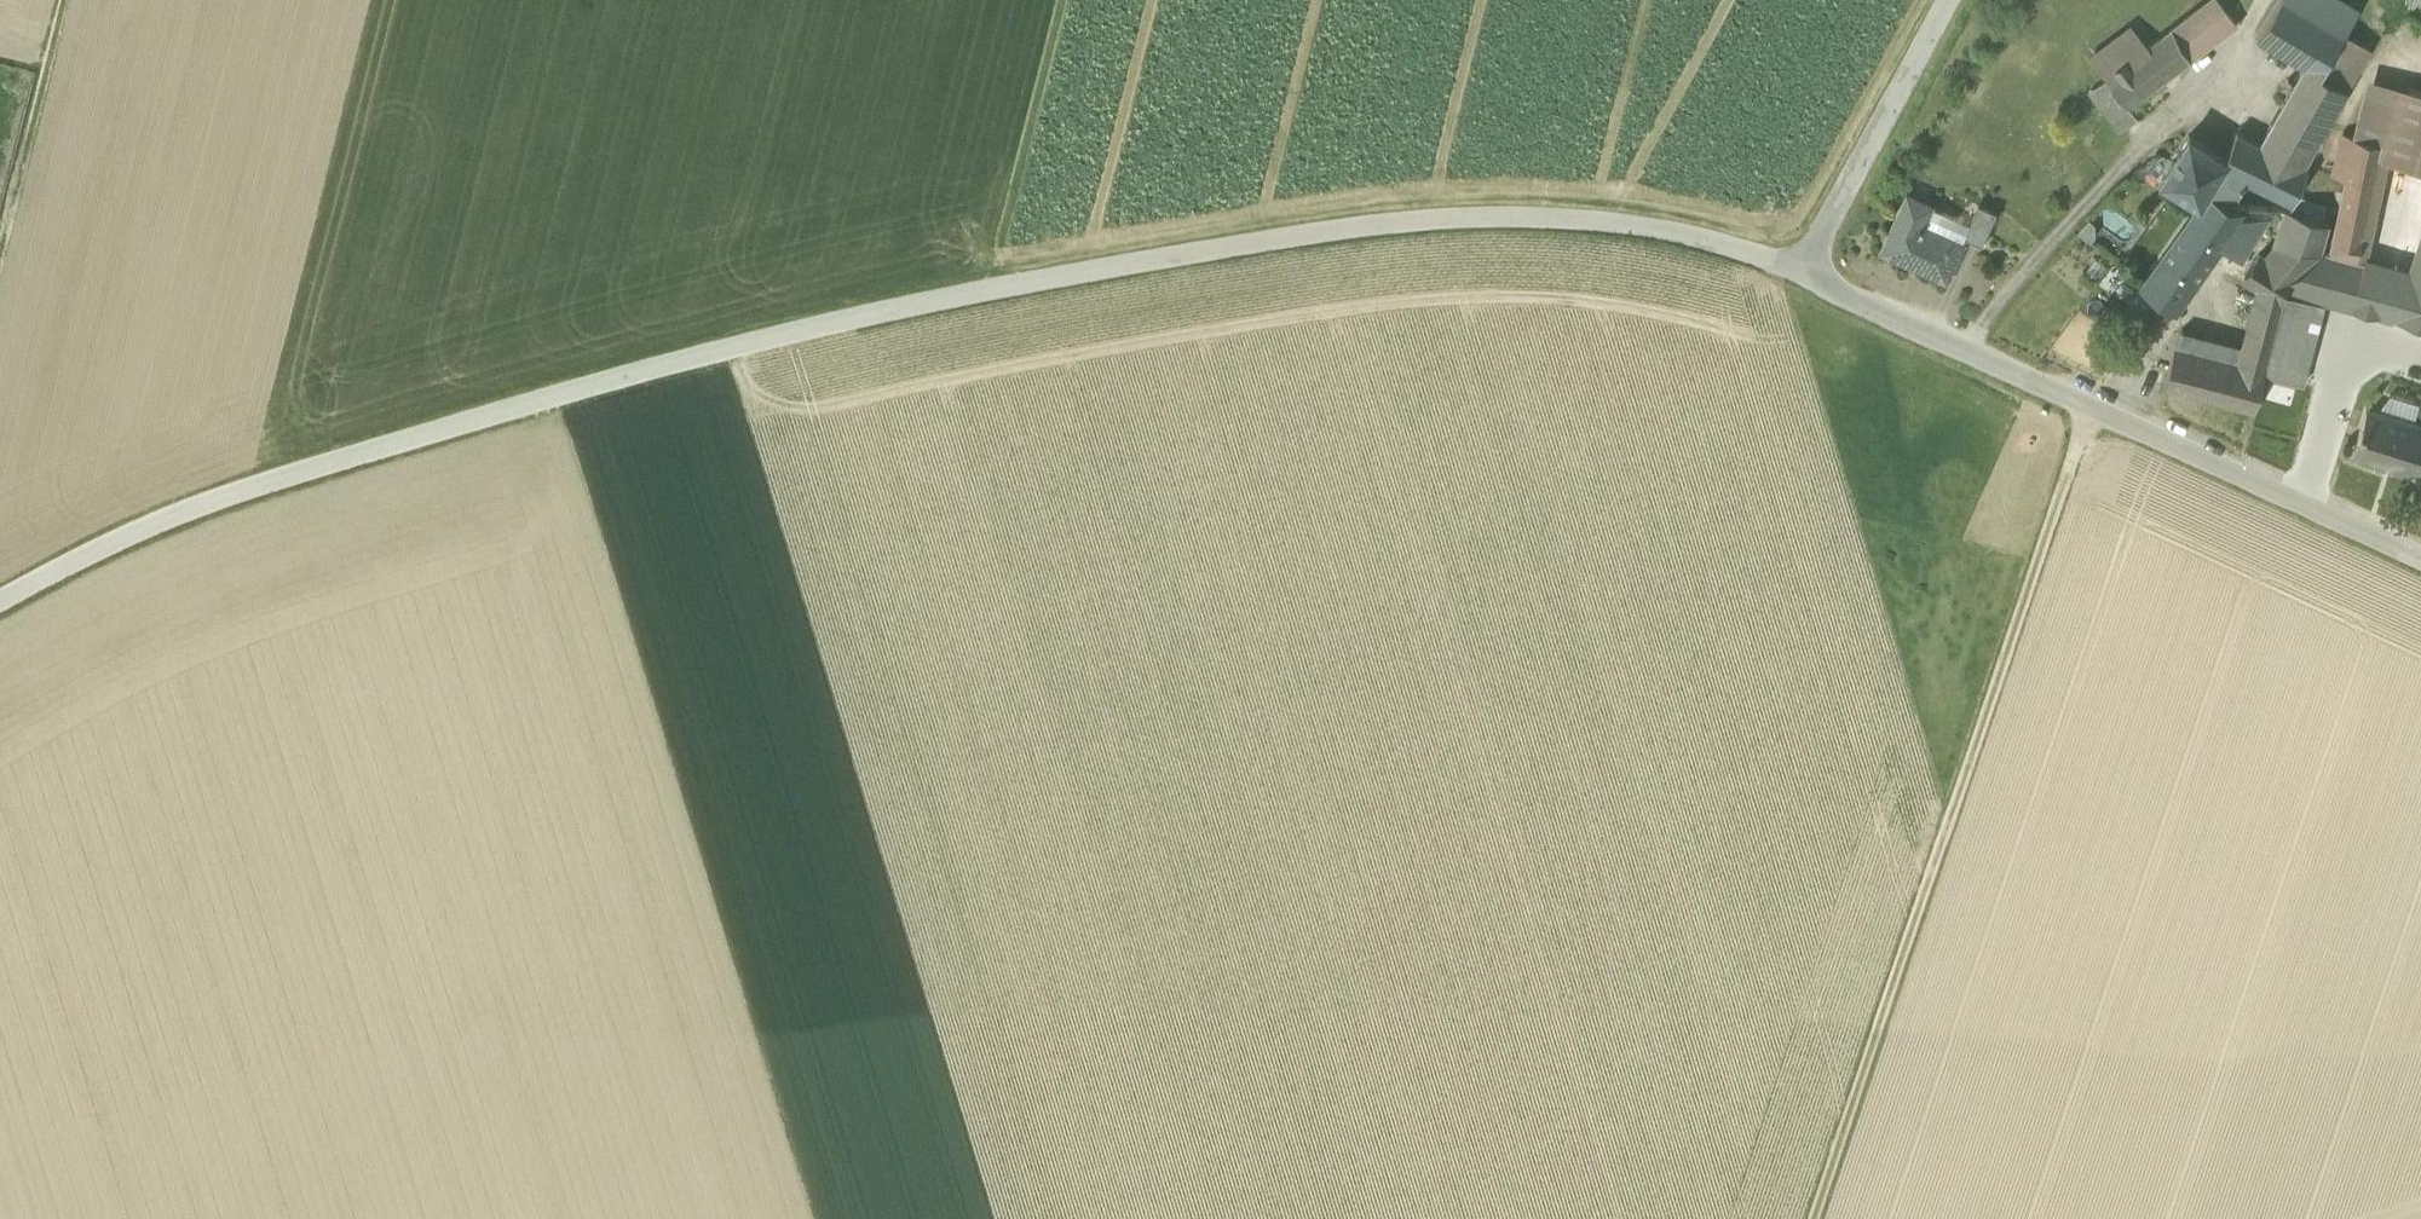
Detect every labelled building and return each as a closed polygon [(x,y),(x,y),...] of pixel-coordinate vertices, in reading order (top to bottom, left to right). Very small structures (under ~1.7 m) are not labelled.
[(2122,130),(2138,118),(2129,107),(2237,24),(2219,0),(2210,0),(2145,50),(2107,78),(2092,89),(2122,130)] [(2311,12),(2290,0),(2280,0),(2257,37),(2304,65),(2319,74),(2320,73),(2344,33),(2311,12)] [(2311,12),(2318,0),(2290,0),(2311,12)] [(2358,10),(2341,0),(2318,0),(2311,12),(2344,33),(2358,10)] [(2090,58),(2107,78),(2145,50),(2129,30),(2090,58)] [(2369,47),(2344,33),(2320,73),(2347,89),(2369,47)] [(2347,89),(2320,73),(2319,74),(2304,65),(2260,143),(2237,132),(2227,152),(2252,164),(2245,180),(2292,204),(2307,167),(2303,166),(2347,89)] [(2367,77),(2352,136),(2390,145),(2407,87),(2367,77)] [(2407,87),(2390,145),(2386,160),(2388,160),(2420,171),(2420,91),(2407,87)] [(2331,159),(2340,130),(2328,127),(2320,156),(2331,159)] [(2386,160),(2390,145),(2352,136),(2343,133),(2334,176),(2345,179),(2330,252),(2365,262),(2366,260),(2388,160),(2386,160)] [(2229,205),(2233,205),(2245,180),(2252,164),(2227,152),(2225,158),(2189,135),(2173,161),(2161,180),(2200,204),(2208,190),(2229,205)] [(2161,180),(2173,161),(2159,153),(2136,171),(2158,185),(2161,180)] [(2179,233),(2213,257),(2222,244),(2241,256),(2268,207),(2233,205),(2229,205),(2208,190),(2200,204),(2198,206),(2179,233)] [(1882,251),(1946,280),(1963,243),(1922,224),(1930,205),(1907,195),(1882,251)] [(1963,237),(1982,245),(1997,212),(1978,204),(1970,223),(1963,237)] [(1962,239),(1963,237),(1970,223),(1934,207),(1926,222),(1962,239)] [(2244,278),(2266,292),(2290,275),(2320,253),(2321,250),(2329,222),(2290,208),(2278,244),(2266,260),(2259,255),(2244,278)] [(2142,285),(2176,309),(2196,281),(2213,257),(2179,233),(2163,257),(2166,258),(2157,271),(2154,269),(2142,285)] [(2417,248),(2406,245),(2399,269),(2420,274),(2420,236),(2417,248)] [(2355,309),(2365,262),(2330,252),(2323,251),(2321,250),(2320,253),(2290,275),(2286,291),(2325,302),(2355,309)] [(2106,267),(2095,259),(2084,274),(2095,282),(2106,267)] [(2365,262),(2355,309),(2375,315),(2391,267),(2366,260),(2365,262)] [(2399,269),(2391,267),(2375,315),(2420,327),(2420,274),(2399,269)] [(2271,350),(2264,375),(2303,386),(2325,302),(2286,291),(2284,299),(2271,350)] [(2245,342),(2271,350),(2284,299),(2258,292),(2245,342)] [(2240,363),(2244,346),(2184,330),(2175,346),(2240,363)] [(2240,363),(2175,346),(2164,386),(2255,410),(2264,375),(2271,350),(2245,342),(2244,346),(2240,363)] [(2391,393),(2375,412),(2413,423),(2420,402),(2391,393)] [(2416,479),(2420,462),(2420,426),(2413,423),(2375,412),(2366,409),(2353,451),(2374,457),(2374,460),(2375,462),(2377,465),(2380,466),(2384,466),(2386,464),(2388,461),(2394,463),(2392,471),(2416,479)]
